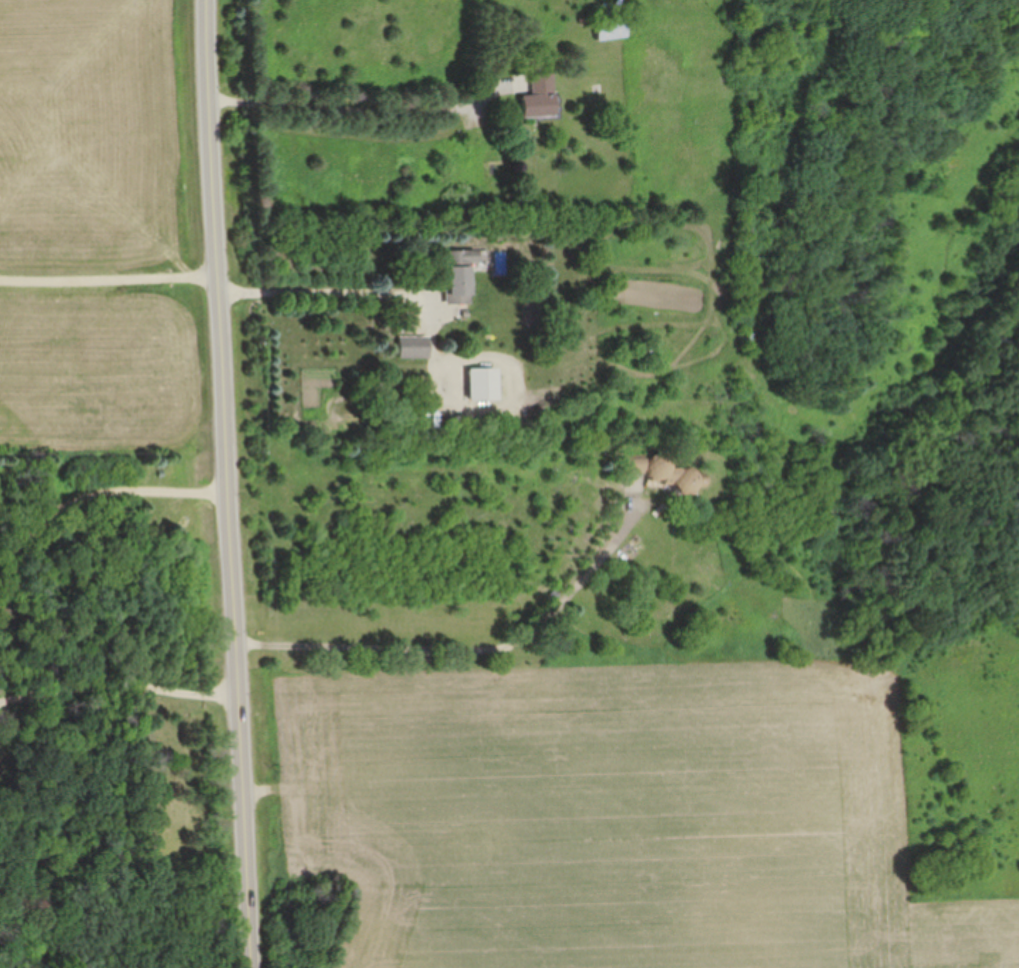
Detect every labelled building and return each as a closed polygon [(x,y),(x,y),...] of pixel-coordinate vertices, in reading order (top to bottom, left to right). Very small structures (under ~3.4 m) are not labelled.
[(591,22),(593,40),(621,37),(619,19),(591,22)] [(550,117),(550,74),(528,74),(528,96),(517,96),(517,117),(550,117)] [(467,303),(467,263),(477,263),(476,250),(442,250),(442,303),(467,303)] [(396,336),(396,358),(426,358),(426,336),(396,336)] [(494,400),(494,367),(465,367),(465,400),(494,400)] [(627,461),(629,492),(647,491),(647,484),(674,482),(675,490),(693,489),(691,471),(668,473),(667,458),(627,461)]
